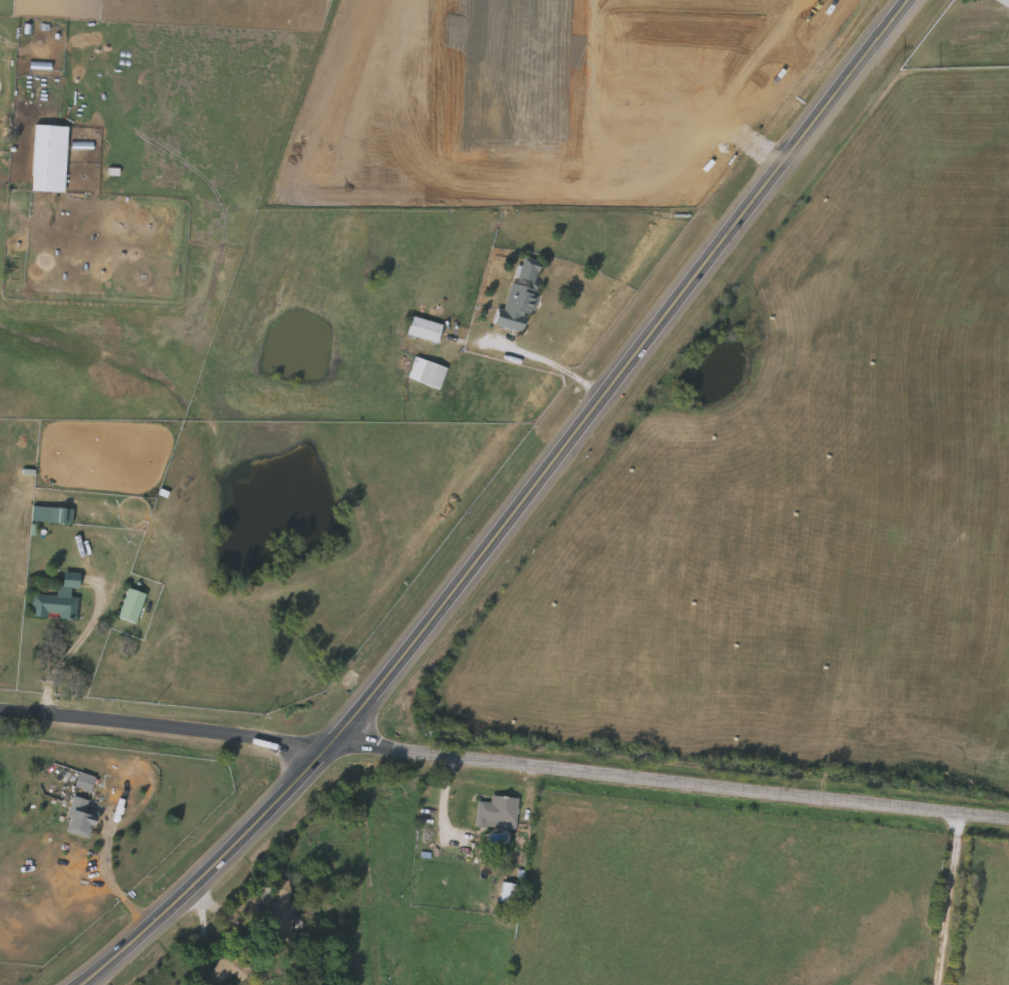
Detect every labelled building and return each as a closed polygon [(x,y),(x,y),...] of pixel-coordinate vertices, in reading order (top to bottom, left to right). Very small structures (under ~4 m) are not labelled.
[(36,126),(69,128),(66,194),(32,192),(36,126)] [(541,264),(536,285),(538,286),(527,335),(496,328),(500,311),(507,313),(519,259),(541,264)] [(442,327),(437,346),(407,337),(412,318),(442,327)] [(439,392),(408,379),(416,359),(447,371),(439,392)] [(73,525),(33,524),(33,508),(73,509),(73,525)] [(64,589),(65,573),(80,575),(79,590),(64,589)] [(137,626),(119,619),(129,589),(147,596),(137,626)] [(79,599),(78,622),(60,621),(60,620),(32,618),(34,596),(79,599)] [(95,779),(91,792),(78,788),(82,775),(95,779)] [(66,834),(75,799),(89,802),(86,816),(97,819),(91,841),(66,834)] [(270,945),(273,883),(293,884),(290,946),(270,945)] [(230,975),(223,984),(214,984),(207,980),(229,951),(253,969),(242,984),(230,975)]
